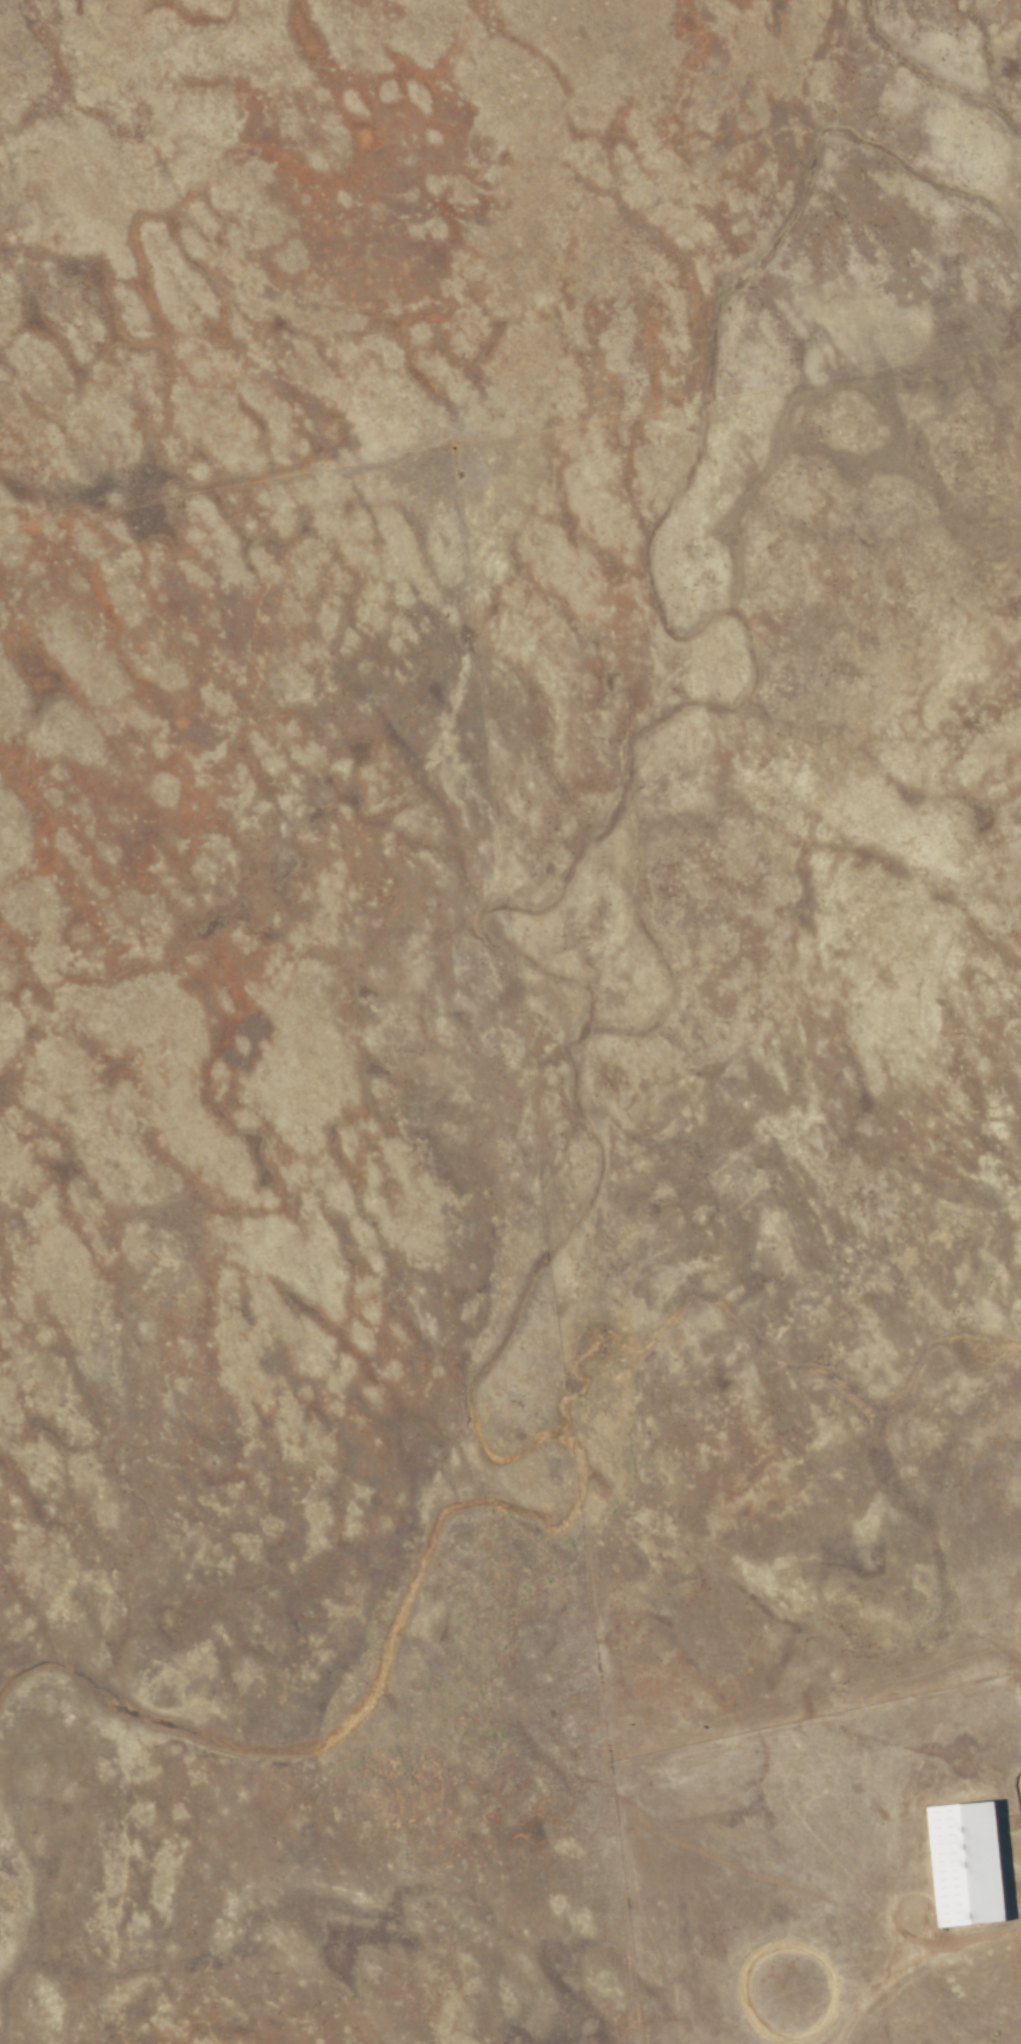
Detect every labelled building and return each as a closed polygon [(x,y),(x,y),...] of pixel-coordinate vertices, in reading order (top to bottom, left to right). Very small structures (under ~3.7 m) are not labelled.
[(937,1929),(1005,1924),(995,1804),(928,1809),(937,1929)]
